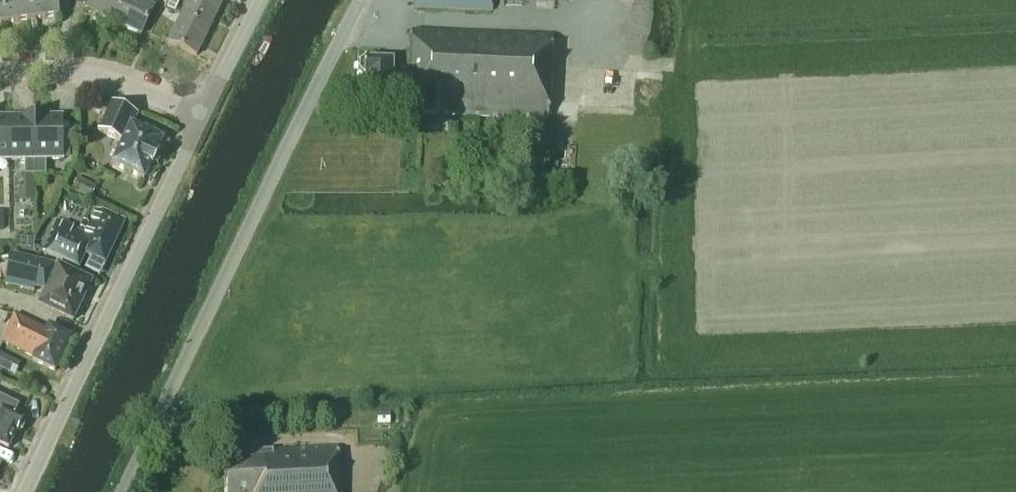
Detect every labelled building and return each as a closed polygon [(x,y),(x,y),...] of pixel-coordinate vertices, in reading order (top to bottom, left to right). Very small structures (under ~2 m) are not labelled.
[(3,1),(5,23),(32,20),(30,0),(15,0),(8,1),(8,0),(0,0),(0,2),(3,1)] [(32,20),(59,17),(57,0),(30,0),(32,20)] [(124,0),(91,0),(86,9),(113,22),(124,0)] [(140,0),(124,0),(113,22),(140,35),(154,7),(140,0)] [(179,0),(171,0),(168,8),(175,11),(180,0),(179,0)] [(222,2),(218,0),(188,0),(181,15),(209,29),(222,2)] [(410,7),(490,10),(491,0),(410,0),(410,7)] [(209,29),(181,15),(168,42),(196,56),(209,29)] [(549,36),(409,30),(408,69),(396,68),(396,61),(368,60),(360,65),(360,72),(365,77),(368,78),(367,107),(423,109),(423,116),(546,121),(549,36)] [(138,115),(112,103),(99,131),(123,143),(112,165),(144,180),(151,166),(152,166),(157,156),(156,156),(163,141),(132,126),(138,115)] [(8,118),(9,160),(25,160),(25,176),(36,176),(35,117),(8,118)] [(35,117),(36,176),(47,175),(46,160),(63,159),(62,117),(35,117)] [(9,160),(8,118),(0,118),(0,160),(9,160)] [(97,185),(78,177),(72,191),(91,199),(97,185)] [(124,222),(95,208),(89,224),(84,221),(81,227),(86,229),(85,233),(56,220),(43,251),(78,267),(85,253),(105,264),(124,222)] [(57,266),(10,255),(4,285),(34,292),(36,283),(48,285),(38,305),(73,322),(92,282),(57,265),(57,266)] [(46,330),(15,316),(3,342),(34,358),(32,361),(55,371),(71,336),(49,325),(46,330)] [(8,449),(16,434),(16,433),(21,432),(24,426),(22,422),(22,421),(1,410),(0,410),(0,445),(8,449)] [(336,448),(251,451),(251,464),(227,465),(228,491),(338,491),(336,448)]
